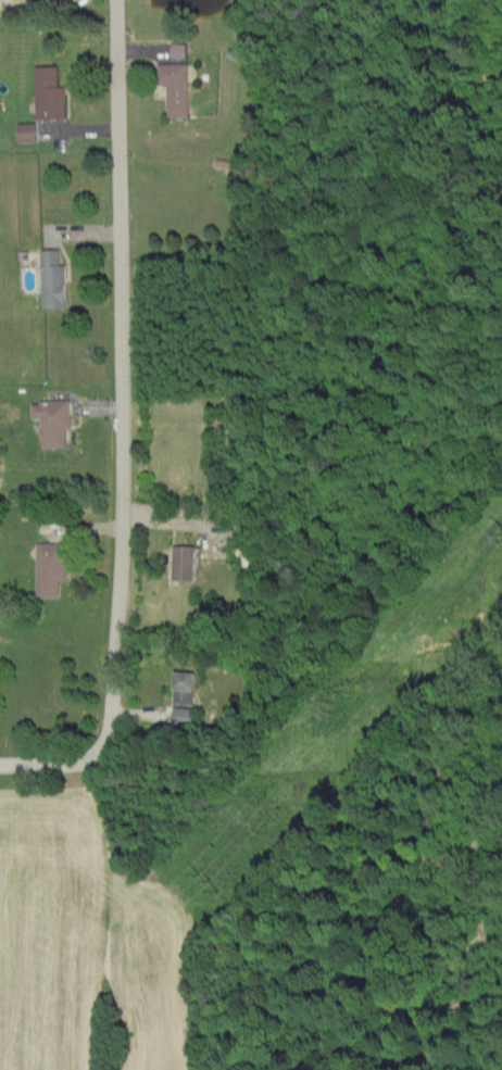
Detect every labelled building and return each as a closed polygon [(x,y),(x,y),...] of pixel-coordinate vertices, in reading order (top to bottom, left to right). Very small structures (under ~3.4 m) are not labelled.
[(186,43),(171,43),(170,57),(186,57),(186,43)] [(187,63),(158,63),(158,84),(166,84),(167,117),(188,116),(187,63)] [(35,66),(36,118),(65,118),(65,85),(57,85),(57,66),(35,66)] [(36,141),(36,122),(17,123),(17,141),(36,141)] [(59,247),(40,247),(42,306),(66,305),(65,262),(59,262),(59,247)] [(41,446),(66,445),(66,428),(71,428),(70,398),(31,400),(32,416),(40,416),(41,446)] [(67,578),(67,541),(37,541),(37,596),(60,596),(60,578),(67,578)] [(173,579),(195,579),(196,544),(173,544),(173,579)] [(174,703),(196,703),(197,670),(175,670),(174,703)] [(195,706),(175,705),(174,721),(194,721),(195,706)]
